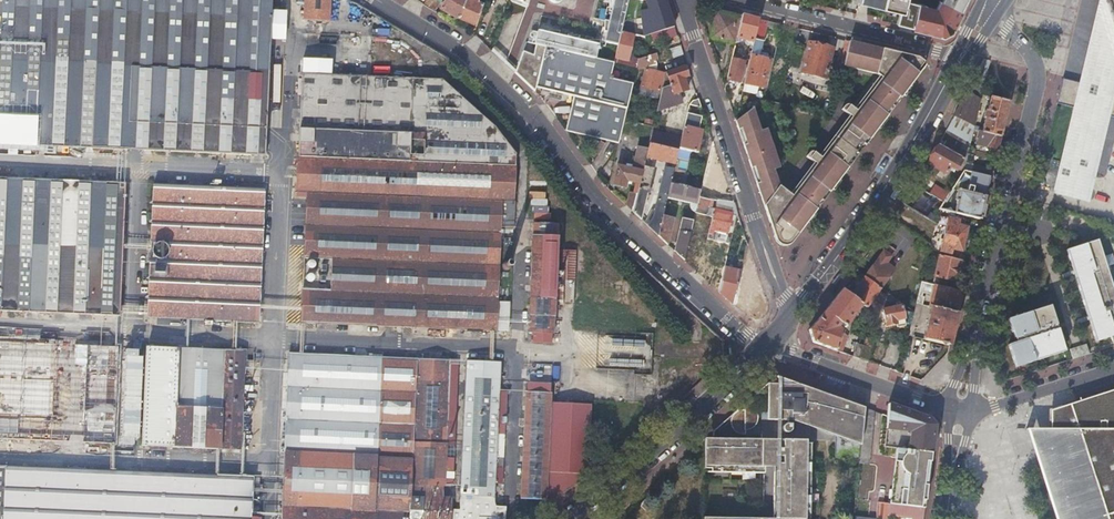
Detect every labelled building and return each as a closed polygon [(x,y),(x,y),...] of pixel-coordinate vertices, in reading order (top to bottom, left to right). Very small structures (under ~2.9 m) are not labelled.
[(56,147),(264,155),(271,0),(0,0),(0,144),(44,146),(56,147)] [(304,18),(328,19),(329,0),(305,0),(304,18)] [(439,2),(435,0),(425,0),(422,5),(433,11),(439,2)] [(458,17),(466,0),(445,0),(441,8),(450,13),(458,17)] [(458,17),(466,21),(473,24),(482,5),(476,2),(472,0),(466,0),(458,17)] [(618,44),(621,31),(623,22),(627,4),(628,0),(615,0),(613,0),(609,0),(608,10),(612,11),(610,21),(603,19),(603,30),(608,31),(605,41),(618,44)] [(886,0),(859,0),(859,3),(866,5),(884,10),(884,9),(886,0)] [(917,10),(918,4),(907,2),(908,0),(886,0),(884,9),(900,13),(897,25),(904,27),(912,29),(917,10)] [(960,13),(961,11),(959,10),(964,0),(941,0),(940,2),(960,13)] [(1055,96),(1064,98),(1062,106),(1073,109),(1055,186),(1089,194),(1107,117),(1113,119),(1113,92),(1113,86),(1113,0),(1099,0),(1079,85),(1061,81),(1059,80),(1055,96)] [(917,10),(912,29),(932,34),(943,36),(950,32),(960,13),(940,2),(939,3),(940,3),(937,10),(927,8),(927,6),(918,4),(917,10)] [(735,41),(741,18),(716,12),(709,39),(734,45),(735,41)] [(661,40),(677,35),(676,32),(674,26),(660,31),(658,32),(661,40)] [(537,31),(534,43),(535,43),(595,57),(599,39),(589,39),(588,43),(578,41),(579,35),(569,34),(567,38),(558,36),(559,30),(548,29),(547,34),(537,31)] [(615,57),(627,61),(634,34),(621,31),(618,44),(615,57)] [(763,42),(754,39),(753,45),(749,60),(744,83),(764,88),(770,61),(760,58),(763,42)] [(739,58),(743,43),(735,41),(734,45),(732,56),(739,58)] [(735,120),(777,244),(778,246),(780,247),(786,247),(790,245),(805,226),(826,198),(851,164),(850,163),(857,154),(858,155),(866,144),(891,110),(902,96),(918,74),(923,67),(925,66),(926,64),(919,59),(894,53),(849,42),(844,66),(877,74),(880,76),(856,107),(850,103),(849,102),(847,103),(841,110),(849,116),(819,156),(814,153),(812,152),(810,152),(809,153),(804,160),(812,165),(789,196),(778,188),(773,172),(776,171),(770,153),(772,152),(770,147),(768,147),(763,131),(760,132),(751,109),(735,120)] [(610,75),(613,63),(614,61),(595,57),(535,43),(533,54),(523,50),(515,72),(535,90),(536,86),(574,95),(566,131),(585,136),(595,138),(610,75)] [(749,60),(753,45),(743,43),(739,58),(749,60)] [(808,43),(801,72),(826,78),(833,49),(827,48),(808,43)] [(776,48),(766,91),(779,94),(790,51),(783,49),(776,48)] [(659,54),(662,62),(677,57),(676,52),(674,49),(659,54)] [(657,58),(656,53),(638,59),(634,78),(636,78),(639,67),(649,64),(650,70),(645,69),(640,90),(643,90),(644,87),(659,91),(663,74),(658,72),(655,58),(657,58)] [(613,63),(625,66),(627,61),(615,57),(614,61),(613,63)] [(983,58),(966,92),(981,100),(982,95),(990,60),(983,58)] [(731,60),(727,79),(739,82),(744,63),(731,60)] [(686,71),(685,66),(666,72),(657,111),(682,103),(679,93),(688,90),(684,78),(688,76),(686,71)] [(516,151),(503,136),(490,120),(442,78),(300,73),(297,156),(296,196),(298,196),(294,250),(305,251),(301,322),(509,330),(511,302),(498,301),(500,232),(500,228),(514,228),(516,151)] [(920,75),(918,74),(902,96),(891,110),(866,144),(858,155),(859,156),(868,145),(868,144),(873,137),(879,129),(886,120),(904,97),(911,87),(920,75)] [(613,76),(610,75),(595,138),(619,144),(633,82),(613,77),(613,76)] [(954,116),(975,125),(981,100),(966,92),(954,116)] [(1064,98),(1055,96),(1053,104),(1062,106),(1064,98)] [(977,131),(1000,137),(1009,102),(990,97),(986,111),(984,111),(982,118),(985,119),(982,128),(975,125),(973,130),(977,131)] [(689,105),(701,108),(698,99),(689,102),(689,105)] [(702,116),(687,113),(681,137),(679,148),(697,152),(699,143),(700,139),(702,131),(699,130),(702,116)] [(770,147),(771,147),(765,130),(763,131),(768,147),(770,147)] [(975,143),(997,149),(1000,137),(977,131),(975,143)] [(650,143),(662,145),(664,135),(652,132),(650,143)] [(671,148),(678,149),(679,148),(681,137),(674,136),(671,148)] [(700,196),(710,199),(712,191),(719,160),(712,141),(701,189),(700,196)] [(943,147),(966,161),(968,154),(945,142),(943,147)] [(649,155),(676,162),(678,149),(671,148),(662,145),(650,143),(648,149),(646,157),(649,158),(649,155)] [(963,172),(964,171),(966,163),(966,161),(943,147),(938,145),(927,164),(945,174),(951,165),(963,172)] [(644,166),(646,157),(648,149),(638,147),(634,165),(637,166),(636,170),(617,166),(613,185),(624,187),(626,180),(636,182),(635,186),(633,192),(629,191),(626,205),(633,212),(644,166)] [(770,153),(776,171),(778,170),(773,152),(772,152),(770,153)] [(964,171),(990,178),(993,167),(990,166),(989,169),(966,163),(964,171)] [(852,165),(851,164),(826,198),(805,226),(790,245),(792,245),(811,219),(819,209),(832,191),(838,184),(845,174),(851,167),(852,165)] [(633,212),(641,219),(645,200),(648,201),(652,184),(650,183),(653,168),(644,166),(633,212)] [(664,210),(668,195),(671,182),(674,169),(667,167),(665,175),(662,175),(653,217),(649,222),(647,221),(646,224),(652,229),(658,238),(660,228),(664,210)] [(941,209),(980,219),(990,179),(990,178),(964,171),(963,172),(953,189),(960,192),(956,206),(944,203),(941,209)] [(0,177),(0,311),(120,316),(125,183),(0,177)] [(698,202),(700,196),(701,189),(671,182),(668,195),(676,197),(698,202)] [(263,189),(154,184),(149,316),(258,321),(263,189)] [(931,195),(944,203),(949,195),(936,186),(931,195)] [(1089,194),(1055,186),(1053,195),(1086,204),(1089,194)] [(710,199),(715,200),(730,203),(728,198),(727,194),(712,191),(710,199)] [(707,238),(730,244),(731,239),(713,234),(714,229),(727,232),(728,227),(731,213),(708,207),(710,199),(700,196),(698,202),(696,212),(712,216),(707,238)] [(732,209),(735,207),(735,206),(730,203),(715,200),(718,206),(732,209)] [(658,238),(667,246),(671,229),(673,220),(671,220),(672,212),(664,210),(660,228),(658,238)] [(675,250),(685,260),(691,236),(694,220),(683,217),(675,250)] [(945,234),(965,239),(968,228),(958,225),(959,221),(949,218),(945,234)] [(962,251),(965,239),(945,234),(941,250),(951,254),(952,248),(962,251)] [(916,245),(929,252),(929,251),(931,243),(920,237),(916,245)] [(719,292),(722,281),(726,264),(730,244),(707,238),(703,255),(715,258),(713,265),(709,282),(719,292)] [(554,332),(556,279),(558,250),(558,240),(533,239),(529,330),(532,330),(532,342),(552,343),(552,332),(554,332)] [(1097,239),(1064,249),(1096,342),(1111,337),(1113,345),(1113,292),(1097,239)] [(739,277),(744,278),(746,271),(751,272),(753,261),(752,258),(747,244),(739,277)] [(558,250),(556,279),(575,279),(577,251),(558,250)] [(864,277),(880,289),(894,269),(886,263),(892,256),(884,251),(879,258),(883,260),(881,263),(877,261),(864,277)] [(933,284),(946,288),(949,280),(956,282),(962,260),(941,255),(933,284)] [(866,308),(880,289),(864,277),(850,295),(863,305),(866,308)] [(733,304),(738,283),(735,283),(734,285),(722,281),(719,292),(733,304)] [(929,307),(931,307),(957,314),(962,292),(946,288),(933,284),(921,281),(916,304),(922,305),(924,297),(921,296),(922,293),(932,296),(929,307)] [(845,328),(863,305),(850,295),(842,289),(824,311),(840,324),(845,328)] [(124,306),(124,316),(145,315),(145,305),(124,306)] [(1025,364),(1065,351),(1049,305),(1009,317),(1013,328),(1009,329),(1013,338),(1015,337),(1016,341),(1007,344),(1013,364),(1024,360),(1025,364)] [(902,306),(884,310),(886,326),(892,325),(893,328),(905,325),(902,306)] [(931,307),(923,340),(949,346),(957,314),(931,307)] [(815,343),(841,353),(846,336),(836,328),(840,324),(824,311),(809,330),(812,342),(815,343)] [(158,318),(157,326),(167,326),(168,318),(158,318)] [(859,359),(868,362),(874,337),(870,336),(869,339),(865,338),(861,335),(858,344),(863,346),(859,359)] [(0,342),(0,439),(115,444),(120,347),(0,342)] [(852,356),(859,359),(863,346),(858,344),(856,343),(852,356)] [(1073,359),(1090,354),(1086,344),(1069,350),(1073,359)] [(148,347),(144,445),(242,449),(246,351),(148,347)] [(842,351),(838,358),(847,363),(851,357),(842,351)] [(461,487),(452,487),(444,487),(450,361),(300,355),(296,453),(285,453),(283,499),(282,518),(459,518),(461,487)] [(506,516),(493,515),(501,363),(466,362),(461,487),(459,518),(506,518),(506,516)] [(847,408),(863,408),(774,375),(770,379),(770,411),(770,419),(774,419),(774,385),(793,385),(831,399),(831,406),(838,406),(838,405),(839,403),(839,402),(840,401),(841,401),(842,401),(843,401),(844,401),(845,402),(846,402),(846,403),(847,404),(847,405),(847,408)] [(862,415),(863,408),(847,408),(847,405),(847,404),(846,403),(846,402),(845,402),(844,401),(843,401),(842,401),(841,401),(840,401),(839,402),(839,403),(838,405),(838,406),(831,406),(831,399),(793,385),(774,385),(774,419),(785,419),(790,419),(838,420),(838,438),(838,453),(858,454),(859,447),(862,415)] [(1099,394),(1113,402),(1113,390),(1099,394)] [(521,505),(545,507),(551,401),(551,393),(526,392),(521,505)] [(1099,394),(1082,400),(1074,402),(1069,410),(1066,415),(1063,420),(1063,421),(1062,423),(1059,429),(1055,441),(1052,455),(1051,460),(1050,475),(1051,489),(1053,503),(1057,516),(1059,518),(1113,518),(1113,402),(1099,394)] [(545,507),(587,476),(591,403),(551,401),(545,507)] [(1050,410),(1050,429),(1059,429),(1062,423),(1063,421),(1063,420),(1066,415),(1069,410),(1074,402),(1050,410)] [(929,418),(888,403),(887,415),(884,446),(897,448),(931,452),(934,425),(929,418)] [(746,410),(743,410),(739,411),(737,412),(735,413),(732,417),(731,420),(731,421),(731,423),(732,426),(734,430),(737,433),(740,434),(742,434),(746,434),(746,430),(749,429),(751,429),(754,426),(757,424),(758,419),(758,416),(757,413),(755,410),(753,408),(750,406),(746,406),(746,410)] [(862,415),(859,447),(869,448),(872,416),(862,415)] [(790,419),(785,419),(785,423),(784,424),(782,425),(781,427),(782,429),(783,431),(785,432),(787,431),(788,430),(790,428),(790,419)] [(790,419),(838,438),(838,420),(790,419)] [(711,439),(704,438),(703,471),(711,471),(711,468),(761,468),(761,442),(711,442),(711,439)] [(806,439),(779,439),(779,518),(806,518),(806,439)] [(930,461),(931,452),(897,448),(896,453),(902,454),(902,457),(900,457),(894,504),(919,507),(925,460),(930,461)] [(896,453),(890,504),(894,504),(900,457),(902,457),(902,454),(896,453)] [(924,507),(930,461),(925,460),(919,507),(924,507)] [(250,495),(258,495),(259,477),(185,475),(0,466),(0,518),(249,518),(250,495)] [(888,504),(887,510),(914,514),(913,518),(919,518),(923,518),(924,507),(919,507),(894,504),(890,504),(888,504)]
